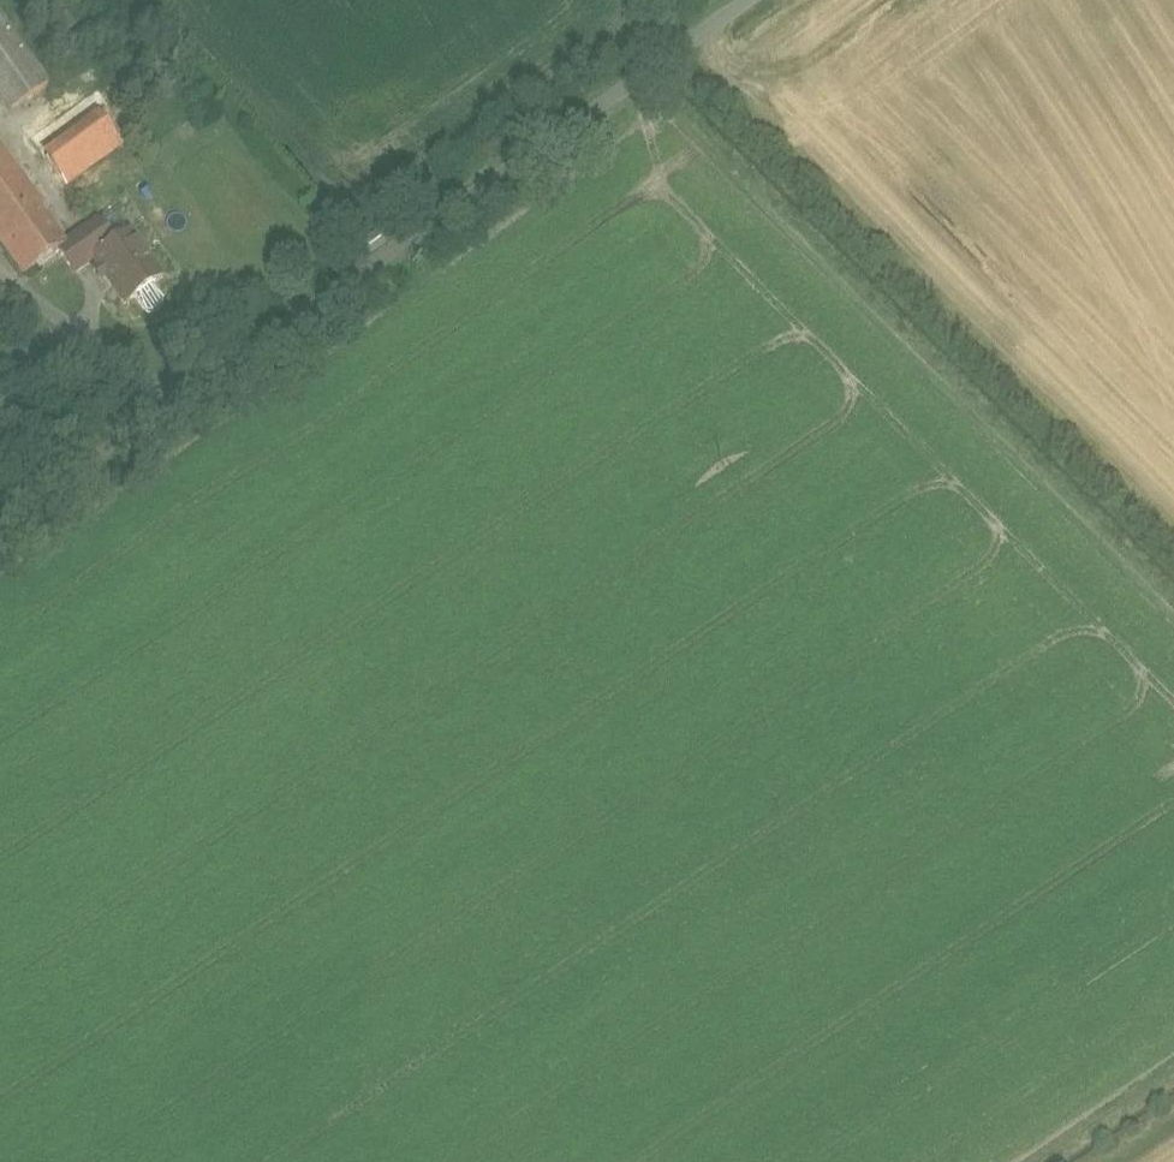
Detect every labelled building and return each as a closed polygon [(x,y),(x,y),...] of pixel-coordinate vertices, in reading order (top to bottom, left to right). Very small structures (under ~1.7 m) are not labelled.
[(15,108),(49,84),(0,13),(0,87),(15,108)] [(106,85),(36,135),(69,183),(140,132),(106,85)] [(31,275),(64,254),(68,250),(0,154),(0,231),(31,275)] [(68,250),(64,254),(78,273),(96,259),(130,305),(166,279),(133,233),(118,244),(103,224),(68,250)]
